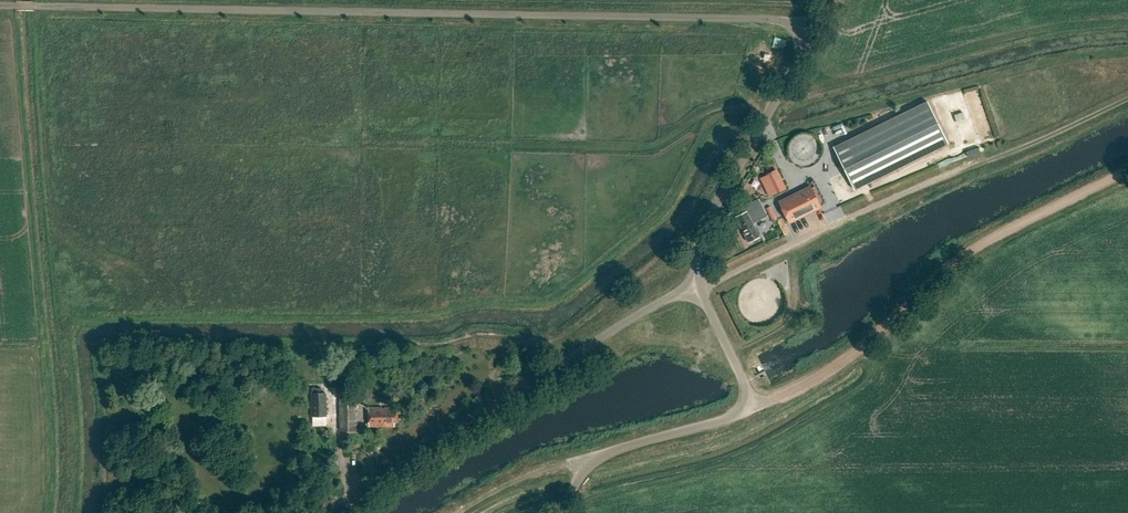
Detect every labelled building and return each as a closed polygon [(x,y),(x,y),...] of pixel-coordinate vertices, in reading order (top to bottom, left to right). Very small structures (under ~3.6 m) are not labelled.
[(947,143),(926,101),(834,147),(855,190),(947,143)] [(769,178),(774,190),(782,186),(774,168),(764,173),(767,179),(769,178)] [(821,206),(826,204),(823,197),(817,200),(815,194),(820,192),(814,180),(812,182),(814,186),(811,187),(780,203),(789,222),(820,207),(820,206),(821,206)] [(736,217),(749,242),(761,237),(754,222),(767,216),(759,199),(742,208),(744,213),(736,217)] [(728,217),(732,213),(729,210),(723,217),(725,219),(728,217)] [(155,356),(143,356),(143,372),(156,372),(155,356)] [(386,365),(387,357),(378,357),(378,365),(386,365)] [(113,358),(113,371),(124,370),(124,358),(113,358)] [(312,417),(327,417),(327,394),(312,394),(312,417)] [(340,431),(357,431),(357,404),(351,403),(351,399),(340,399),(340,431)] [(398,407),(369,408),(369,427),(395,426),(395,422),(398,422),(398,407)] [(156,419),(145,419),(145,436),(150,436),(150,432),(156,432),(156,419)] [(316,512),(327,505),(321,496),(310,504),(316,512)]
